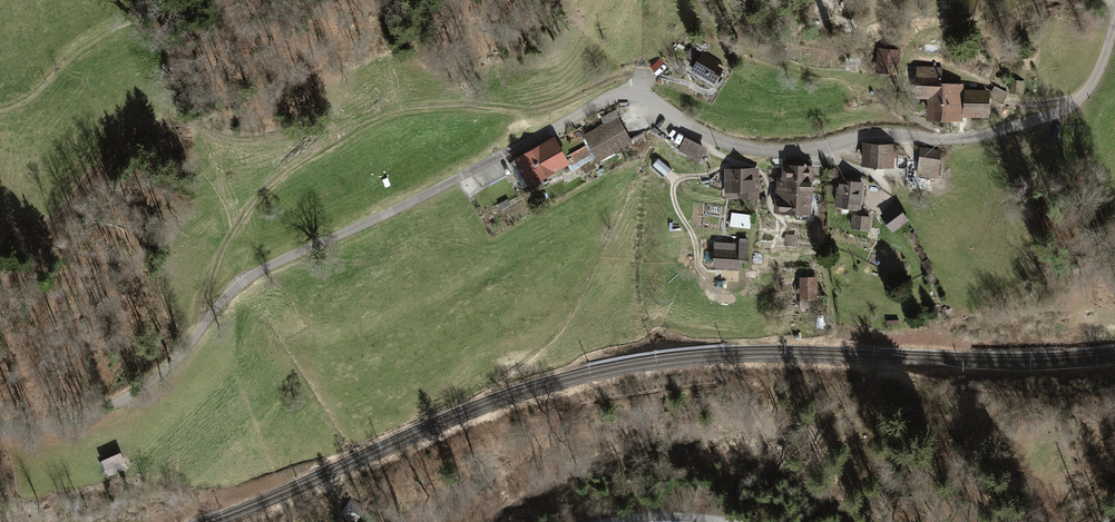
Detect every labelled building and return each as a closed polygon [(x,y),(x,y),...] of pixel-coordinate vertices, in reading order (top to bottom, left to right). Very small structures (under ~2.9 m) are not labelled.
[(901,49),(877,47),(876,67),(899,68),(901,49)] [(690,70),(714,84),(723,69),(718,66),(720,62),(702,51),(700,53),(690,48),(685,56),(695,62),(690,70)] [(830,53),(816,53),(816,63),(830,63),(830,53)] [(943,67),(915,66),(914,98),(927,98),(926,119),(963,120),(963,117),(964,89),(964,83),(942,82),(943,67)] [(1024,84),(1010,82),(1009,92),(1023,94),(1024,84)] [(1009,93),(994,86),(989,96),(1003,103),(1009,93)] [(963,117),(994,118),(995,90),(964,89),(963,117)] [(618,116),(582,135),(596,160),(631,142),(618,116)] [(554,136),(512,159),(527,187),(569,163),(554,136)] [(685,136),(678,149),(700,161),(706,148),(685,136)] [(896,144),(862,142),(861,166),(894,167),(896,144)] [(920,146),(916,177),(937,180),(941,149),(920,146)] [(773,212),(812,213),(813,164),(811,164),(812,160),(787,159),(787,164),(780,163),(780,180),(774,180),(773,212)] [(759,168),(724,168),(724,198),(759,198),(759,168)] [(837,178),(834,205),(861,208),(864,181),(861,181),(861,178),(841,176),(840,178),(837,178)] [(896,203),(880,215),(893,232),(909,220),(896,203)] [(751,215),(731,213),(730,226),(750,228),(751,215)] [(871,216),(852,214),(850,228),(869,230),(871,216)] [(739,243),(714,242),(712,266),(715,266),(715,269),(739,270),(740,268),(748,268),(749,239),(739,238),(739,243)] [(817,276),(799,277),(799,299),(817,298),(817,276)] [(126,468),(120,455),(103,462),(109,475),(126,468)]
